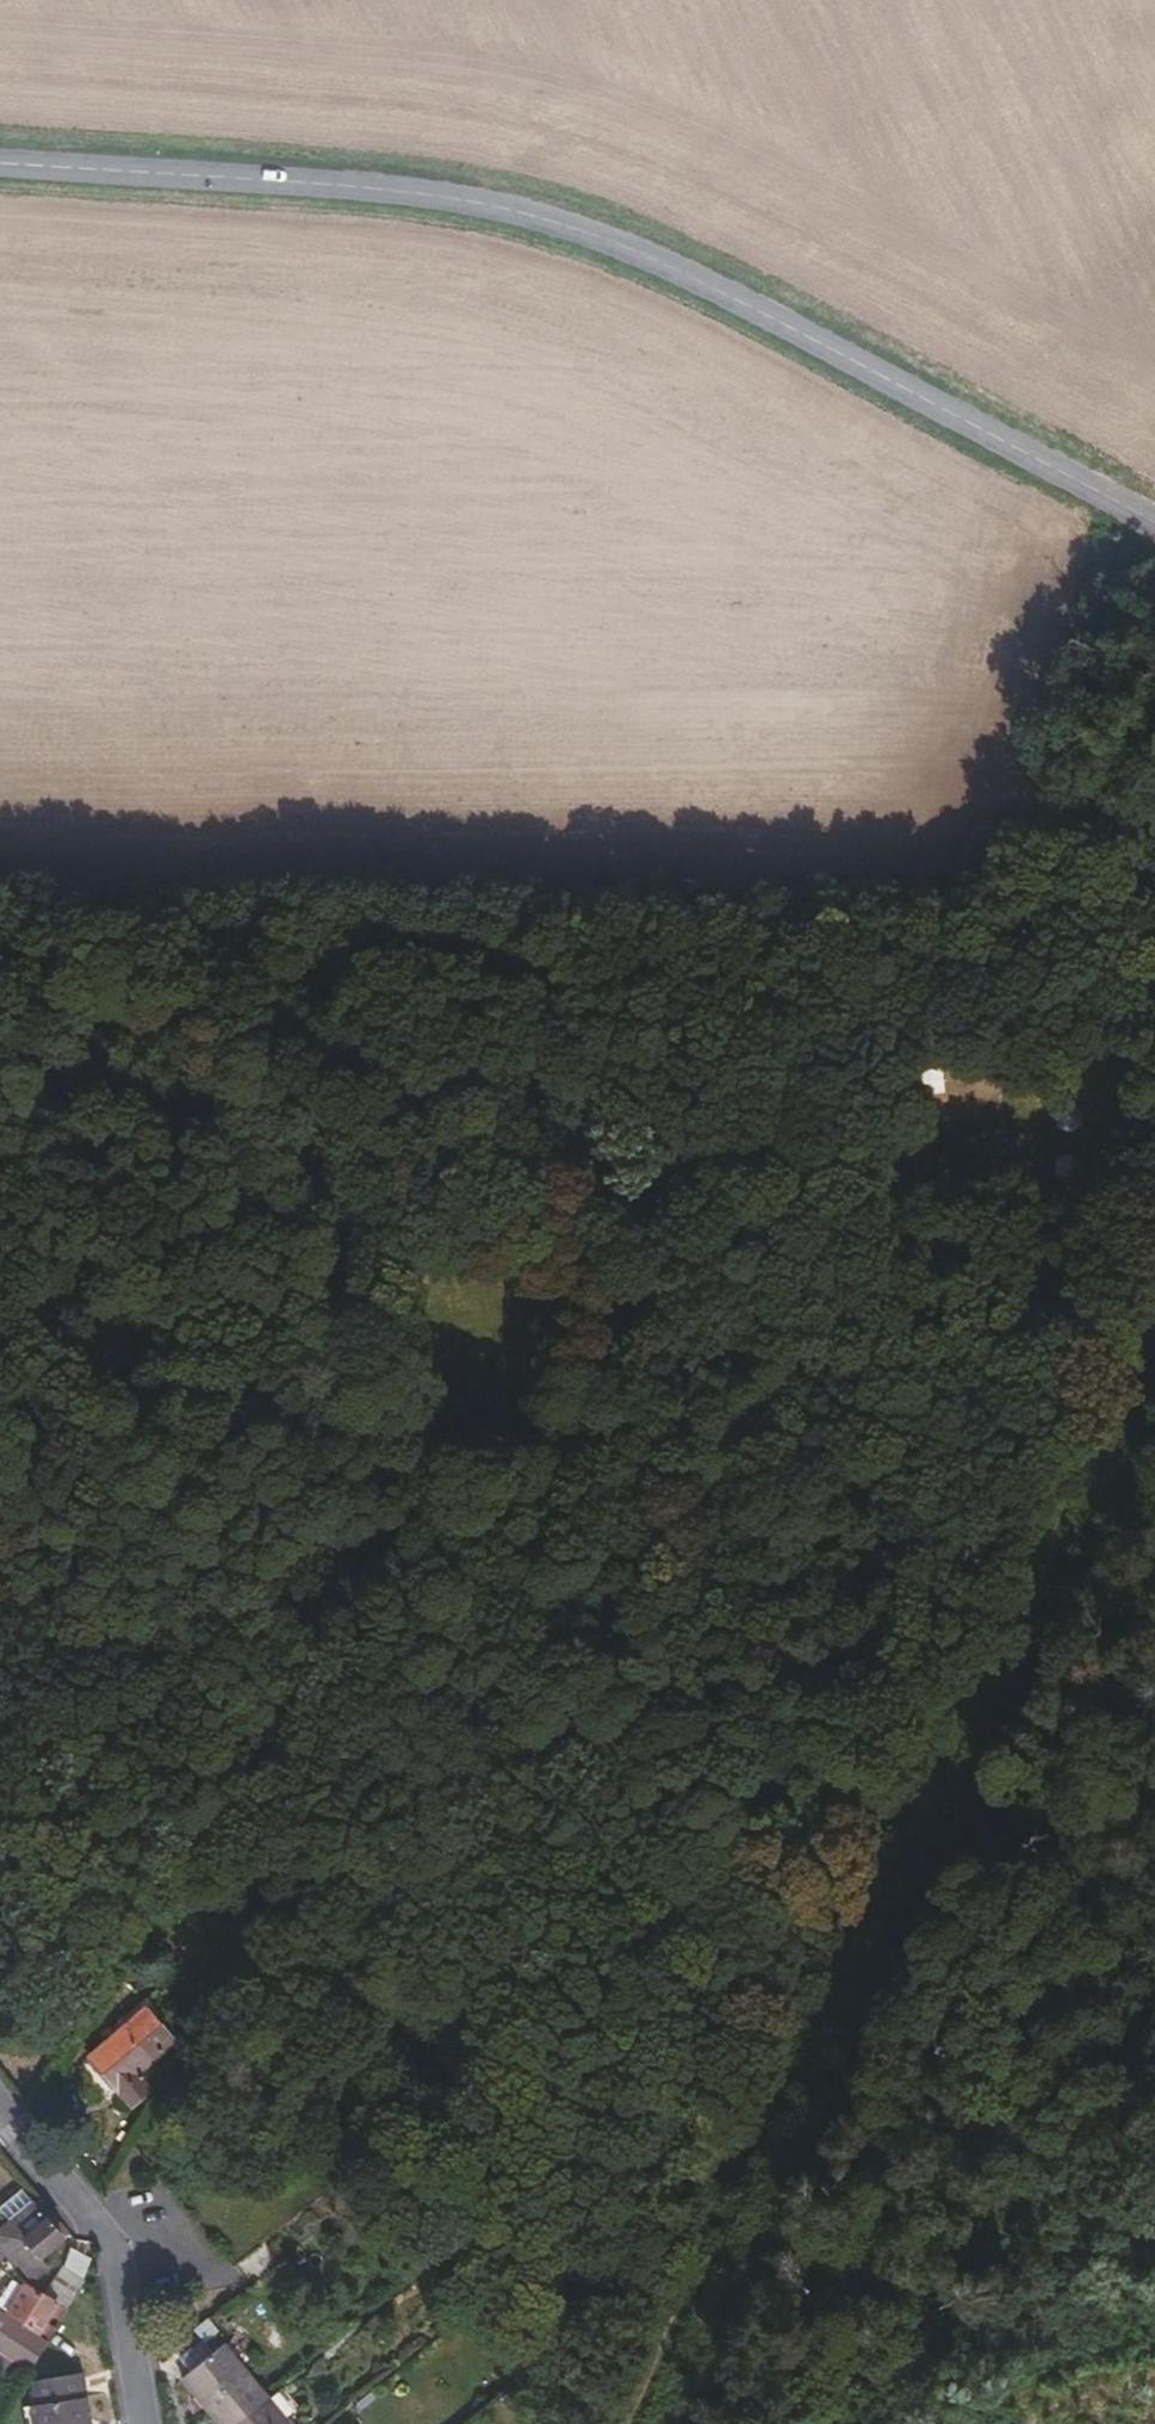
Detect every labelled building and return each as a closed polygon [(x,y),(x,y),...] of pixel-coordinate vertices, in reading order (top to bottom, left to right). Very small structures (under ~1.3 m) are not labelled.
[(818,1897),(825,1884),(819,1881),(812,1893),(818,1897)] [(180,2035),(150,2000),(103,2041),(133,2075),(180,2035)] [(117,2090),(133,2075),(103,2041),(87,2055),(117,2090)] [(130,2106),(148,2092),(133,2075),(117,2090),(130,2106)] [(0,2206),(0,2212),(8,2222),(31,2203),(21,2190),(0,2206)] [(60,2238),(31,2203),(8,2222),(0,2228),(0,2243),(31,2281),(47,2268),(38,2255),(60,2238)] [(67,2307),(85,2278),(63,2267),(47,2294),(67,2307)] [(37,2334),(55,2303),(24,2285),(6,2315),(37,2334)] [(45,2342),(0,2314),(0,2370),(4,2373),(11,2363),(19,2368),(33,2348),(40,2352),(45,2342)] [(221,2423),(239,2423),(268,2400),(225,2345),(184,2377),(221,2423)] [(26,2373),(34,2362),(40,2352),(33,2348),(19,2368),(26,2373)] [(32,2405),(35,2423),(89,2423),(81,2373),(34,2380),(37,2404),(32,2405)] [(268,2400),(239,2423),(288,2423),(268,2400)]
